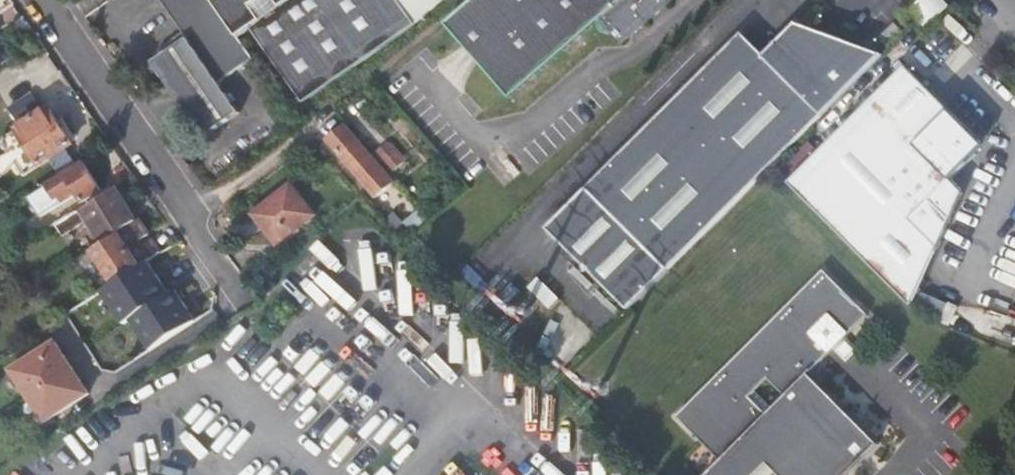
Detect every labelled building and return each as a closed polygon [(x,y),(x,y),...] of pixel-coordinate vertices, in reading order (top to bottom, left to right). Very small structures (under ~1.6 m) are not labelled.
[(255,58),(240,36),(215,0),(161,0),(187,37),(161,55),(159,72),(205,137),(240,112),(220,83),(255,58)] [(441,0),(215,0),(240,36),(254,27),(306,101),(415,25),(420,21),(441,0)] [(424,42),(444,63),(450,57),(463,46),(470,52),(457,65),(450,71),(485,109),(503,93),(511,102),(600,22),(622,46),(674,0),(471,0),(424,42)] [(934,0),(922,0),(911,11),(926,26),(944,9),(934,0)] [(905,27),(897,18),(882,33),(890,42),(905,27)] [(702,72),(544,230),(626,311),(653,284),(770,168),(884,55),(793,25),(763,55),(740,33),(702,72)] [(450,57),(457,65),(470,52),(463,46),(450,57)] [(789,187),(910,308),(959,190),(950,182),(974,154),(974,137),(902,66),(789,187)] [(33,92),(11,105),(19,119),(42,106),(33,92)] [(61,125),(49,106),(17,127),(0,138),(9,151),(15,161),(24,174),(28,170),(39,187),(76,163),(66,147),(72,143),(61,125)] [(329,131),(373,182),(384,172),(340,121),(329,131)] [(369,185),(373,182),(329,131),(325,135),(369,185)] [(84,161),(49,184),(58,197),(74,186),(82,198),(100,187),(84,161)] [(318,210),(293,181),(257,210),(281,240),(318,210)] [(69,214),(67,215),(75,226),(87,217),(104,241),(120,231),(137,219),(114,184),(85,204),(69,214)] [(106,265),(116,280),(151,257),(140,240),(150,233),(140,218),(137,219),(120,231),(120,232),(95,248),(97,251),(106,265)] [(146,241),(155,254),(161,250),(152,237),(146,241)] [(158,282),(167,294),(182,284),(162,254),(121,281),(133,298),(158,282)] [(832,350),(842,340),(867,315),(821,268),(673,416),(718,461),(705,474),(847,474),(878,444),(809,375),(832,350)] [(559,302),(536,280),(527,289),(549,312),(559,302)] [(182,284),(167,294),(173,298),(185,289),(182,284)] [(57,336),(10,367),(47,423),(94,391),(57,336)] [(842,340),(832,350),(844,362),(854,351),(842,340)]
